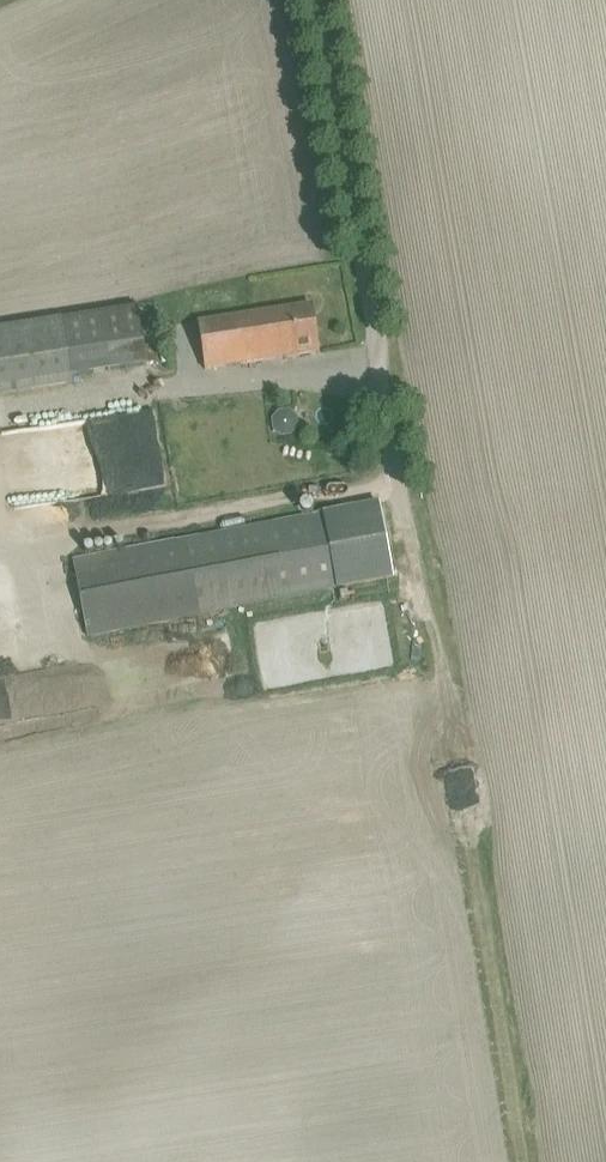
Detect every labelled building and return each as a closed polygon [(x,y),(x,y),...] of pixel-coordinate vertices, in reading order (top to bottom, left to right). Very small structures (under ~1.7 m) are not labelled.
[(312,304),(288,308),(198,322),(206,369),(319,352),(312,304)] [(73,384),(72,377),(148,365),(139,308),(63,320),(0,330),(0,395),(73,384)] [(280,410),(274,417),(275,425),(281,431),(290,430),(296,424),(295,415),(289,409),(280,410)] [(159,454),(152,415),(124,420),(127,434),(143,431),(148,456),(159,454)] [(149,488),(150,472),(131,471),(131,488),(149,488)] [(394,577),(380,503),(73,560),(88,635),(394,577)]
